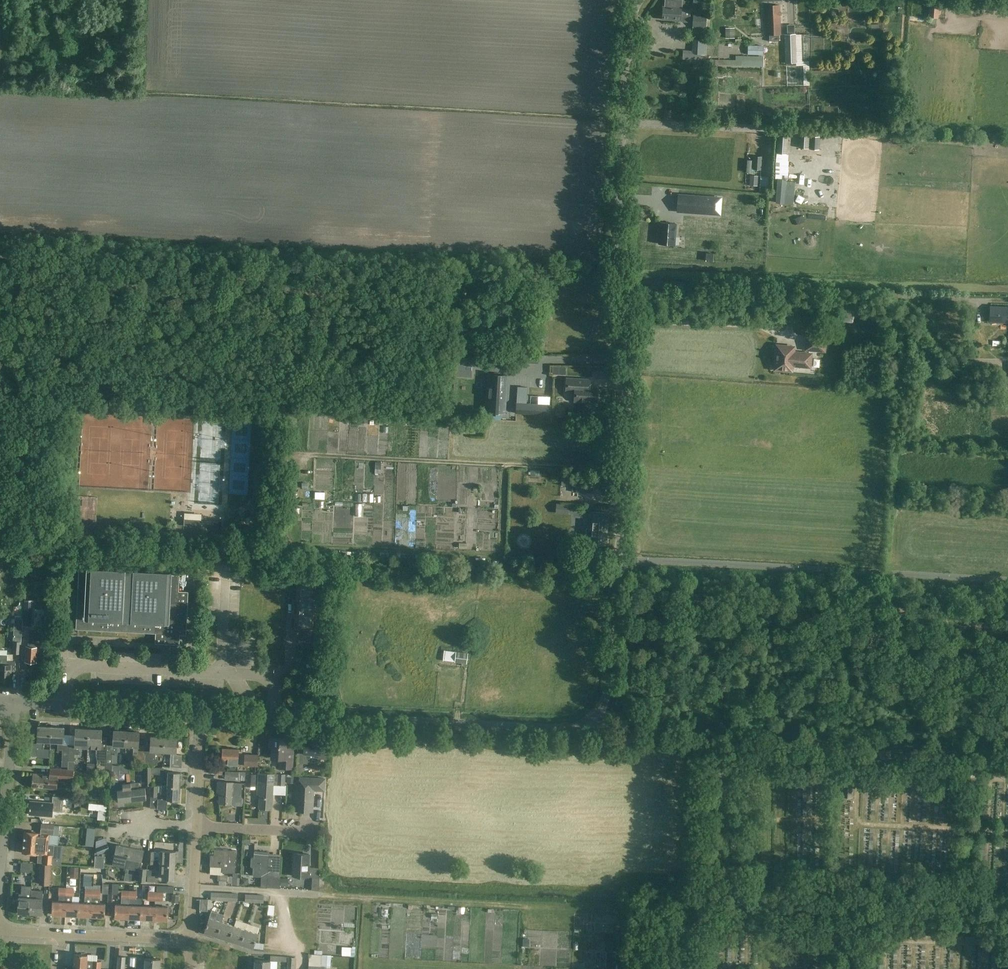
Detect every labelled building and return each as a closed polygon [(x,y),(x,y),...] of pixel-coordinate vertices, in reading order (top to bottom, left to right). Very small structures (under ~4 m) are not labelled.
[(665,6),(663,6),(662,19),(680,20),(680,21),(688,21),(689,11),(682,10),(682,0),(666,0),(665,6)] [(780,35),(779,5),(765,6),(767,35),(780,35)] [(928,17),(930,17),(930,23),(935,23),(936,18),(938,6),(929,5),(928,17)] [(707,14),(693,14),(693,27),(706,27),(707,14)] [(795,34),(784,34),(785,63),(796,63),(795,34)] [(747,50),(762,51),(762,40),(747,39),(747,50)] [(710,59),(710,65),(764,66),(764,56),(736,55),(735,60),(710,59)] [(776,165),(786,166),(788,135),(778,134),(776,165)] [(799,135),(799,148),(808,148),(809,136),(799,135)] [(810,136),(809,148),(819,149),(820,137),(810,136)] [(762,157),(753,156),(752,168),(761,169),(762,157)] [(783,184),(783,173),(774,173),(774,199),(792,199),(792,184),(783,184)] [(758,175),(750,174),(749,185),(757,185),(758,175)] [(769,176),(760,176),(760,190),(768,191),(769,176)] [(678,195),(677,211),(719,214),(720,198),(678,195)] [(658,244),(674,245),(676,224),(660,223),(658,244)] [(472,266),(471,268),(471,279),(485,280),(485,267),(472,266)] [(513,295),(513,287),(512,287),(507,287),(508,285),(502,284),(501,288),(503,288),(502,295),(513,295)] [(526,298),(526,304),(533,304),(533,305),(535,305),(535,298),(537,298),(537,294),(541,294),(540,288),(536,289),(536,284),(531,285),(531,298),(526,298)] [(990,306),(989,321),(1007,322),(1007,307),(990,306)] [(456,336),(467,336),(467,322),(456,322),(456,336)] [(824,351),(825,339),(807,338),(805,350),(824,351)] [(810,367),(811,354),(793,352),(794,347),(777,345),(774,369),(791,371),(792,366),(810,367)] [(503,374),(504,363),(488,362),(485,413),(501,414),(503,374)] [(590,387),(590,379),(566,378),(566,390),(575,391),(574,401),(597,402),(597,387),(590,387)] [(539,404),(516,402),(516,413),(538,414),(539,404)] [(332,423),(332,450),(342,450),(342,423),(332,423)] [(368,443),(368,429),(360,428),(360,443),(368,443)] [(576,492),(591,493),(592,480),(576,480),(576,492)] [(355,507),(344,506),(344,502),(337,501),(336,513),(355,513),(355,507)] [(562,513),(575,514),(576,504),(562,503),(562,513)] [(429,523),(429,509),(419,510),(420,524),(429,523)] [(571,523),(572,514),(562,514),(562,522),(571,523)] [(606,545),(608,516),(590,514),(588,544),(606,545)] [(218,537),(219,522),(201,521),(201,520),(184,519),(183,541),(193,541),(193,536),(200,537),(200,535),(205,535),(205,536),(218,537)] [(78,588),(76,623),(78,624),(78,629),(155,633),(155,643),(168,644),(169,642),(179,643),(180,635),(186,635),(188,591),(179,591),(180,575),(172,574),(172,572),(86,567),(85,588),(78,588)] [(322,607),(323,594),(323,593),(316,593),(316,580),(297,579),(295,599),(293,599),(293,600),(299,600),(299,605),(296,604),(296,610),(298,610),(298,616),(292,616),(292,617),(295,617),(294,629),(316,630),(317,607),(322,607)] [(26,662),(37,662),(37,656),(41,657),(43,632),(30,631),(29,646),(27,646),(26,662)] [(12,653),(20,653),(21,641),(13,641),(12,653)] [(443,660),(454,662),(455,651),(444,650),(443,660)] [(454,662),(467,664),(468,653),(456,651),(454,662)] [(0,655),(0,680),(11,681),(11,671),(15,671),(15,661),(7,660),(7,655),(0,655)] [(50,742),(51,727),(38,726),(38,743),(31,743),(31,755),(37,756),(37,749),(42,749),(43,741),(50,742)] [(64,727),(51,727),(50,742),(58,742),(58,750),(63,750),(62,766),(68,766),(69,761),(69,744),(63,744),(64,727)] [(88,748),(88,744),(89,729),(76,728),(75,745),(69,744),(69,761),(74,761),(75,754),(79,754),(79,747),(88,748)] [(89,729),(88,744),(88,748),(96,748),(96,755),(98,755),(97,771),(105,771),(106,762),(105,762),(107,745),(106,745),(106,747),(101,746),(102,729),(89,729)] [(118,745),(126,746),(127,730),(114,730),(113,745),(107,745),(105,762),(106,762),(112,763),(113,753),(118,753),(118,745)] [(140,731),(127,730),(126,746),(133,746),(133,754),(137,754),(137,766),(143,766),(144,765),(143,765),(144,753),(144,751),(138,750),(138,746),(139,746),(140,731)] [(163,752),(164,737),(151,736),(150,753),(144,753),(143,765),(144,765),(150,765),(155,766),(155,764),(155,759),(155,752),(163,752)] [(177,737),(164,737),(163,752),(171,752),(170,766),(182,767),(182,755),(176,754),(177,737)] [(294,743),(293,743),(292,751),(286,751),(286,739),(272,738),(272,739),(269,739),(269,747),(272,747),(271,758),(280,758),(279,768),(292,768),(294,743)] [(308,754),(318,754),(318,758),(327,758),(327,747),(320,746),(321,741),(305,740),(304,753),(298,752),(297,763),(308,764),(308,754)] [(229,764),(238,764),(239,749),(223,748),(222,760),(230,761),(229,764)] [(245,754),(244,765),(258,766),(258,755),(245,754)] [(74,770),(60,769),(50,768),(50,774),(33,773),(32,787),(57,789),(57,782),(64,782),(65,778),(73,779),(74,770)] [(168,772),(167,785),(167,786),(181,787),(181,780),(179,780),(179,772),(168,772)] [(225,779),(239,780),(245,780),(246,773),(226,772),(225,779)] [(284,785),(285,774),(258,773),(257,794),(260,795),(259,805),(272,806),(273,784),(277,785),(284,785)] [(842,797),(853,797),(854,775),(842,774),(842,781),(841,790),(842,790),(842,797)] [(313,790),(324,790),(325,778),(300,777),(300,785),(298,785),(296,810),(312,811),(313,790)] [(232,804),(232,796),(242,797),(243,783),(218,781),(217,792),(219,792),(219,803),(232,804)] [(130,783),(132,800),(146,799),(145,787),(139,788),(138,782),(130,783)] [(132,800),(130,783),(122,783),(123,790),(117,790),(118,802),(132,800)] [(180,793),(181,787),(167,786),(167,785),(157,785),(157,786),(151,785),(151,795),(157,796),(157,793),(167,793),(167,800),(170,800),(170,802),(175,803),(175,800),(178,800),(178,793),(180,793)] [(52,811),(62,812),(63,797),(53,796),(52,802),(46,801),(46,802),(31,801),(30,814),(45,816),(46,808),(52,808),(52,811)] [(53,834),(54,831),(54,825),(41,824),(41,832),(24,831),(23,842),(49,844),(50,834),(53,834)] [(49,844),(23,842),(22,853),(43,854),(42,862),(53,864),(54,855),(54,844),(49,844)] [(98,854),(110,849),(107,844),(96,848),(98,854)] [(116,844),(114,855),(112,865),(126,868),(127,865),(130,847),(116,844)] [(130,847),(127,865),(126,868),(135,869),(135,867),(138,867),(141,866),(144,849),(130,847)] [(223,872),(228,872),(235,873),(236,850),(214,849),(214,855),(211,854),(210,866),(223,867),(222,872),(218,872),(217,880),(227,881),(228,875),(223,874),(223,872)] [(160,864),(175,865),(176,851),(164,850),(164,851),(160,850),(160,860),(154,860),(154,851),(148,851),(147,863),(160,864)] [(253,867),(253,869),(253,874),(262,874),(268,874),(269,852),(254,851),(254,856),(253,856),(252,857),(251,865),(252,867),(253,867)] [(294,853),(293,876),(308,876),(309,868),(308,868),(309,854),(294,853)] [(22,863),(21,871),(32,872),(33,863),(22,863)] [(40,863),(39,884),(50,884),(50,864),(40,863)] [(159,872),(163,872),(163,878),(174,879),(175,865),(160,864),(159,872)] [(82,877),(83,866),(74,866),(74,877),(82,877)] [(139,868),(137,880),(144,881),(146,869),(139,868)] [(121,898),(121,904),(115,904),(115,917),(128,918),(129,905),(129,899),(129,890),(119,889),(119,883),(112,883),(112,894),(118,894),(118,898),(121,898)] [(22,886),(22,891),(19,891),(19,897),(18,913),(30,914),(31,891),(32,887),(22,886)] [(74,888),(66,887),(66,896),(66,902),(65,915),(78,915),(79,902),(72,902),(72,896),(74,896),(74,888)] [(85,903),(79,902),(78,915),(91,916),(93,888),(86,888),(85,903)] [(93,888),(91,916),(105,917),(105,904),(100,903),(100,889),(93,888)] [(129,899),(137,899),(137,890),(129,890),(129,899)] [(42,891),(31,891),(30,914),(42,914),(43,898),(42,898),(42,891)] [(148,900),(155,901),(156,891),(148,891),(148,900)] [(156,891),(155,901),(163,901),(163,892),(156,891)] [(65,915),(66,902),(52,901),(52,914),(65,915)] [(142,905),(129,905),(128,918),(141,918),(142,905)] [(154,919),(155,906),(142,905),(141,918),(154,919)] [(155,906),(154,919),(168,920),(168,906),(155,906)] [(382,918),(390,918),(389,907),(381,907),(382,918)] [(205,932),(216,936),(221,921),(215,919),(217,912),(211,910),(209,917),(204,932),(205,932)] [(233,925),(221,921),(216,936),(228,940),(233,925)] [(233,925),(228,940),(240,944),(245,929),(234,925),(233,925)] [(257,933),(245,929),(240,944),(253,948),(258,933),(257,933)] [(402,956),(402,951),(407,951),(407,938),(393,938),(394,956),(402,956)] [(591,940),(591,949),(600,949),(600,939),(591,940)] [(73,967),(87,968),(101,968),(101,961),(87,960),(88,954),(74,953),(73,967)] [(617,960),(611,960),(610,953),(604,953),(605,968),(617,968),(617,960)] [(311,965),(329,965),(330,954),(311,954),(311,965)] [(595,955),(584,955),(584,968),(594,968),(595,955)] [(117,968),(120,968),(124,968),(125,956),(118,956),(117,968)] [(160,959),(145,958),(144,968),(160,968),(160,959)] [(270,960),(255,959),(254,968),(270,968),(270,960)]
